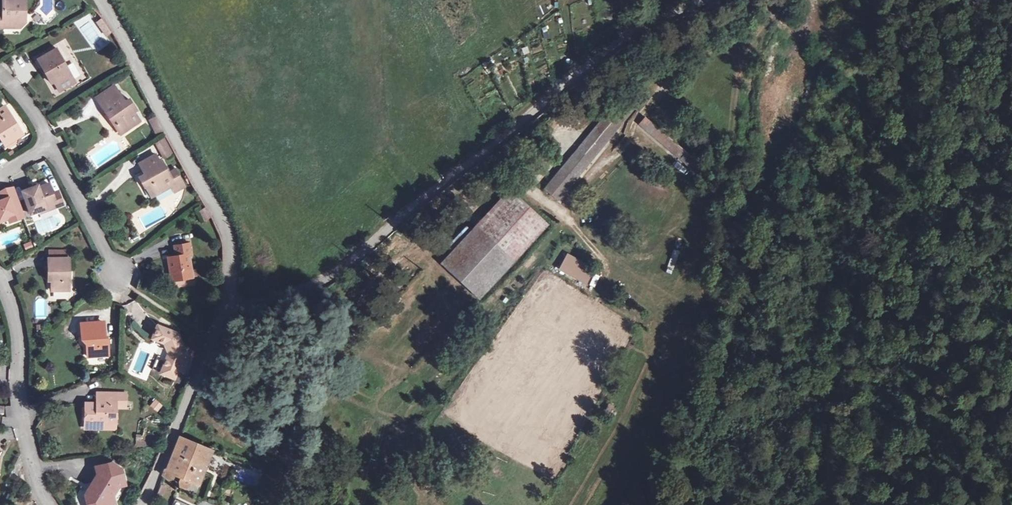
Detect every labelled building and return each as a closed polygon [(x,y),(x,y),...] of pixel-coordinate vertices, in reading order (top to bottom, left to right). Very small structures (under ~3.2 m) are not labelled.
[(21,0),(0,0),(0,2),(0,6),(0,24),(1,24),(1,19),(11,19),(17,24),(22,18),(21,0)] [(53,83),(55,82),(61,91),(78,81),(59,48),(39,59),(53,83)] [(136,109),(129,98),(120,103),(118,99),(122,96),(115,84),(97,96),(105,108),(111,104),(113,108),(110,111),(117,121),(114,123),(121,133),(140,120),(133,111),(136,109)] [(555,176),(561,181),(629,99),(622,94),(608,112),(555,176)] [(17,131),(0,104),(0,142),(17,131)] [(555,176),(608,112),(601,107),(539,182),(545,187),(555,176)] [(697,159),(640,110),(635,116),(692,165),(697,159)] [(149,119),(155,134),(162,131),(156,116),(149,119)] [(148,180),(153,190),(165,184),(174,180),(162,156),(160,156),(157,150),(140,157),(144,164),(147,163),(148,166),(138,171),(140,174),(141,174),(143,178),(142,178),(144,182),(145,181),(148,180)] [(555,176),(545,187),(551,193),(561,181),(555,176)] [(38,203),(39,206),(49,203),(44,190),(41,180),(31,183),(30,181),(24,183),(23,181),(15,184),(24,208),(32,205),(38,203)] [(148,180),(145,181),(150,192),(153,190),(148,180)] [(178,188),(174,180),(165,184),(169,193),(178,188)] [(44,190),(49,203),(55,201),(50,188),(44,190)] [(480,226),(516,263),(553,227),(515,190),(480,226)] [(7,210),(10,216),(17,213),(10,194),(4,196),(2,193),(0,193),(0,212),(7,210)] [(199,210),(204,221),(211,217),(206,207),(199,210)] [(578,209),(579,219),(586,219),(585,209),(578,209)] [(3,215),(4,218),(10,216),(7,210),(0,212),(0,215),(3,215)] [(478,299),(516,263),(480,226),(442,262),(478,299)] [(190,254),(192,254),(191,243),(177,245),(178,255),(169,257),(173,281),(193,278),(190,254)] [(587,262),(561,248),(554,261),(580,276),(587,262)] [(51,251),(51,259),(66,259),(66,250),(51,251)] [(49,272),(52,272),(53,291),(71,291),(70,259),(66,259),(51,259),(49,259),(49,272)] [(593,274),(589,286),(595,288),(599,276),(593,274)] [(256,308),(247,311),(249,319),(258,316),(256,308)] [(89,357),(109,356),(108,338),(104,338),(103,322),(83,324),(83,341),(88,341),(89,357)] [(162,341),(167,329),(160,327),(155,339),(162,341)] [(179,334),(167,329),(162,341),(165,343),(168,344),(166,347),(171,350),(170,355),(163,373),(176,378),(187,352),(179,334)] [(87,423),(112,423),(113,423),(113,406),(124,406),(125,392),(101,391),(101,402),(97,402),(86,402),(86,423),(87,423)] [(154,399),(149,406),(158,412),(163,404),(154,399)] [(172,468),(165,473),(167,480),(174,480),(178,475),(182,477),(180,481),(182,485),(185,488),(189,488),(193,486),(195,482),(201,485),(213,450),(183,439),(172,468)] [(113,496),(112,488),(119,487),(125,486),(123,469),(115,463),(98,465),(99,473),(99,477),(96,482),(93,482),(94,486),(91,491),(86,492),(88,504),(106,504),(113,496)]
